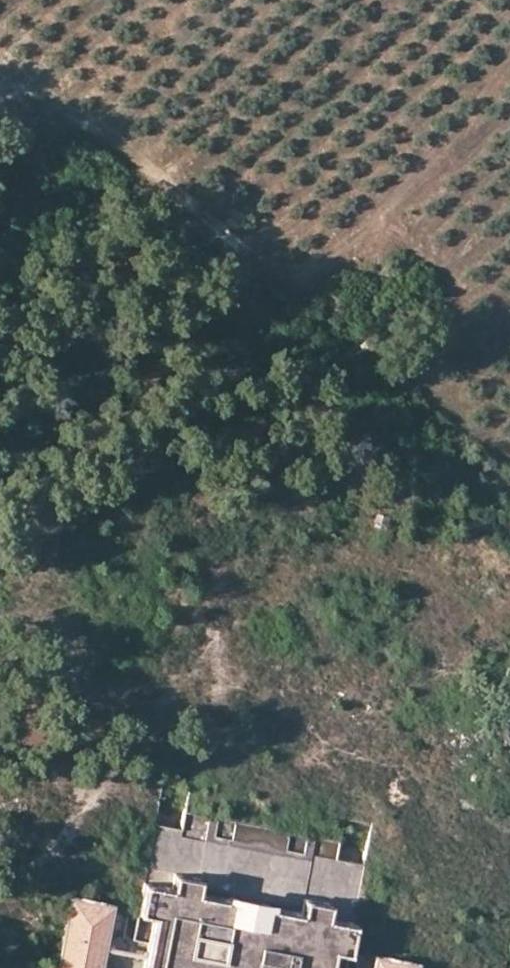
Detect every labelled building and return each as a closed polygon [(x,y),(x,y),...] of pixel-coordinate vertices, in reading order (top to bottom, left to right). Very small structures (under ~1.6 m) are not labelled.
[(419,963),(375,954),(375,957),(350,952),(366,866),(338,861),(342,843),(187,813),(183,830),(156,826),(139,912),(114,906),(114,904),(71,895),(56,967),(418,967),(419,963)]
